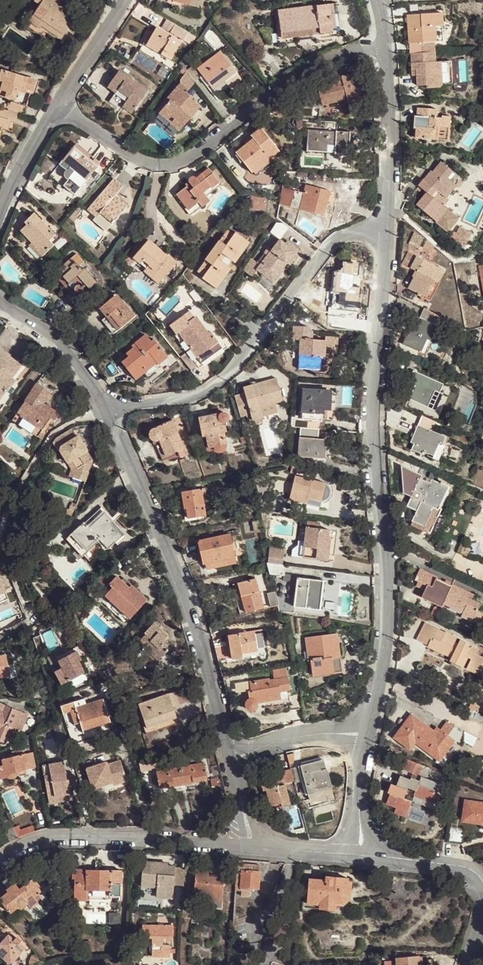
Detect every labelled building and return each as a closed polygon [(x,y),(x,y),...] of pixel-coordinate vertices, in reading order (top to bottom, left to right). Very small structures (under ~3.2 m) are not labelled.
[(29,18),(40,25),(60,38),(65,31),(70,35),(77,23),(72,20),(73,17),(49,0),(41,0),(38,4),(29,18)] [(333,36),(341,35),(337,3),(329,4),(333,36)] [(333,36),(329,4),(278,10),(279,19),(275,20),(278,43),(315,38),(315,42),(322,41),(321,37),(333,36)] [(438,13),(407,14),(409,53),(411,53),(434,52),(433,42),(435,42),(434,26),(438,26),(438,13)] [(443,51),(441,13),(438,13),(438,26),(434,26),(435,42),(433,42),(434,52),(443,51)] [(40,25),(29,18),(26,22),(37,30),(40,25)] [(183,40),(188,32),(175,24),(170,32),(183,40)] [(169,59),(180,41),(156,26),(147,41),(163,50),(160,54),(169,59)] [(160,54),(163,50),(147,41),(145,45),(160,54)] [(211,86),(234,69),(220,51),(197,69),(193,64),(186,70),(193,79),(200,73),(211,86)] [(411,53),(412,69),(416,69),(417,75),(417,85),(426,85),(426,88),(442,87),(442,84),(452,83),(451,61),(435,62),(434,52),(411,53)] [(0,69),(0,90),(5,92),(4,97),(13,100),(15,90),(17,86),(19,87),(21,92),(32,95),(37,81),(0,69)] [(131,113),(148,90),(119,70),(107,86),(116,92),(109,101),(121,109),(123,107),(131,113)] [(348,106),(361,103),(353,73),(344,75),(345,79),(341,80),(317,87),(322,105),(346,99),(348,106)] [(191,98),(192,97),(186,91),(188,89),(180,83),(167,98),(169,100),(163,107),(174,117),(170,123),(179,131),(191,117),(188,115),(191,112),(193,114),(200,106),(191,98)] [(9,102),(6,111),(16,114),(22,116),(24,107),(9,102)] [(170,123),(174,117),(163,107),(159,113),(170,123)] [(441,115),(441,117),(436,117),(437,109),(417,108),(417,116),(414,115),(413,129),(415,129),(415,138),(447,140),(449,116),(441,115)] [(0,109),(0,130),(0,129),(11,132),(16,114),(6,111),(0,109)] [(269,159),(278,151),(260,128),(251,135),(253,138),(245,145),(236,153),(252,172),(253,171),(269,159)] [(349,154),(350,133),(307,130),(306,151),(349,154)] [(245,145),(253,138),(251,135),(243,142),(245,145)] [(74,195),(98,166),(86,157),(88,154),(76,144),(59,164),(66,170),(65,172),(64,173),(64,174),(64,175),(64,176),(65,178),(66,179),(68,179),(63,185),(74,195)] [(256,176),(272,163),(269,159),(253,171),(256,176)] [(456,185),(461,178),(440,161),(432,171),(431,170),(423,179),(425,181),(427,182),(421,188),(426,192),(416,204),(448,231),(459,218),(457,217),(451,212),(435,199),(440,193),(444,197),(455,184),(456,185)] [(65,172),(66,170),(59,164),(50,175),(63,185),(68,179),(66,179),(65,178),(64,176),(64,175),(64,174),(64,173),(65,172)] [(212,187),(219,181),(209,168),(176,194),(189,211),(199,203),(202,207),(210,200),(204,191),(210,186),(212,187)] [(112,223),(127,206),(114,196),(123,186),(114,179),(87,210),(96,217),(100,212),(112,223)] [(326,206),(330,191),(306,185),(304,193),(282,187),(279,204),(290,207),(290,206),(300,208),(299,209),(323,216),(326,206)] [(264,210),(266,196),(251,194),(249,209),(264,210)] [(192,214),(202,207),(199,203),(189,211),(192,214)] [(108,227),(112,223),(100,212),(96,217),(108,227)] [(49,240),(55,235),(34,213),(24,222),(26,225),(20,231),(31,243),(43,255),(54,245),(49,240)] [(280,219),(271,230),(280,238),(289,227),(280,219)] [(464,238),(467,231),(459,226),(455,234),(464,238)] [(232,260),(247,240),(235,232),(233,235),(227,230),(199,269),(205,274),(204,276),(202,278),(213,286),(228,265),(218,258),(221,253),(232,260)] [(289,265),(300,251),(288,241),(285,244),(280,239),(272,250),(271,251),(267,256),(260,265),(251,258),(243,270),(249,274),(246,278),(249,280),(257,269),(272,281),(287,263),(289,265)] [(432,252),(434,247),(426,239),(422,247),(432,252)] [(168,255),(167,256),(148,240),(133,257),(146,268),(144,270),(159,283),(177,262),(168,255)] [(232,260),(235,262),(249,242),(247,240),(232,260)] [(271,251),(272,250),(268,247),(264,253),(267,256),(271,251)] [(425,260),(429,252),(421,248),(417,256),(425,260)] [(410,268),(417,256),(408,252),(402,264),(410,268)] [(437,281),(443,270),(425,260),(417,256),(410,268),(415,271),(417,272),(414,277),(408,288),(423,296),(432,278),(437,281)] [(70,306),(97,282),(84,268),(82,270),(71,258),(57,270),(73,289),(69,292),(62,298),(70,306)] [(213,286),(216,288),(231,267),(228,265),(213,286)] [(69,292),(73,289),(57,270),(53,273),(69,292)] [(430,300),(440,282),(437,281),(432,278),(423,296),(430,300)] [(356,287),(349,286),(350,283),(330,281),(327,312),(349,314),(351,294),(355,294),(356,287)] [(113,334),(135,316),(116,294),(99,308),(106,316),(101,320),(113,334)] [(349,314),(355,315),(357,294),(355,294),(351,294),(349,314)] [(428,341),(439,316),(424,308),(419,318),(417,317),(410,332),(408,331),(403,344),(421,353),(426,340),(428,341)] [(210,331),(208,333),(196,316),(194,317),(189,311),(169,325),(176,335),(179,332),(197,357),(218,342),(210,331)] [(347,322),(349,314),(327,312),(326,320),(347,322)] [(325,344),(325,340),(312,339),(312,331),(308,331),(309,327),(293,326),(292,339),(300,340),(298,369),(320,370),(320,358),(324,359),(324,357),(325,344)] [(197,357),(179,332),(176,335),(175,335),(186,351),(195,363),(199,368),(212,359),(211,357),(201,363),(197,357)] [(158,364),(167,357),(154,340),(151,342),(145,335),(132,346),(134,348),(126,354),(129,357),(122,362),(136,380),(144,373),(149,380),(161,369),(158,364)] [(337,345),(337,337),(325,336),(325,340),(325,344),(337,345)] [(420,354),(426,357),(432,342),(428,341),(426,340),(421,353),(420,354)] [(211,357),(223,348),(218,342),(197,357),(201,363),(211,357)] [(9,384),(6,382),(19,366),(0,351),(0,396),(9,384)] [(179,356),(188,368),(195,363),(186,351),(179,356)] [(439,393),(443,384),(413,370),(408,382),(415,385),(408,399),(427,407),(434,391),(439,393)] [(283,401),(276,378),(243,387),(245,393),(235,396),(240,416),(246,415),(251,413),(252,420),(264,417),(261,407),(275,403),(283,401)] [(49,392),(35,383),(16,413),(19,415),(19,416),(34,426),(36,425),(41,429),(48,419),(52,421),(57,414),(41,404),(49,392)] [(327,407),(328,391),(304,390),(301,417),(291,417),(290,427),(300,427),(316,429),(317,419),(320,419),(321,406),(327,407)] [(427,407),(431,409),(439,393),(434,391),(427,407)] [(264,417),(277,413),(275,403),(261,407),(264,417)] [(227,420),(228,418),(228,415),(227,414),(224,412),(198,418),(201,436),(205,435),(211,434),(213,447),(214,449),(217,451),(219,452),(221,452),(224,451),(225,449),(226,447),(226,444),(224,432),(227,431),(224,422),(226,421),(227,420)] [(19,415),(16,413),(11,420),(36,437),(41,429),(36,425),(34,426),(19,416),(19,415)] [(435,421),(422,415),(418,425),(431,431),(435,421)] [(177,451),(184,448),(176,432),(178,431),(173,420),(159,426),(153,429),(151,431),(149,434),(150,437),(151,438),(152,439),(155,440),(159,440),(166,456),(177,451)] [(442,444),(445,436),(431,431),(418,425),(417,425),(413,434),(415,434),(411,443),(414,444),(411,450),(424,455),(425,453),(434,456),(438,444),(442,445),(442,444)] [(325,458),(327,440),(316,439),(316,429),(300,427),(298,456),(325,458)] [(54,438),(50,443),(55,450),(58,450),(66,463),(70,460),(75,468),(72,478),(83,482),(90,461),(84,452),(85,451),(76,436),(73,438),(69,429),(54,438)] [(208,448),(213,447),(211,434),(205,435),(208,448)] [(439,458),(444,445),(442,444),(442,445),(438,444),(434,456),(439,458)] [(180,458),(187,455),(184,448),(177,451),(180,458)] [(70,460),(66,463),(70,469),(67,476),(72,478),(75,468),(70,460)] [(439,508),(448,487),(431,479),(429,483),(428,485),(419,481),(420,479),(420,478),(421,476),(400,470),(402,485),(410,489),(410,488),(414,490),(413,492),(414,492),(408,506),(417,510),(410,525),(422,530),(433,507),(438,510),(439,508)] [(331,490),(326,484),(311,480),(310,486),(302,484),(303,478),(295,476),(289,499),(306,504),(307,498),(321,501),(329,498),(331,490)] [(188,519),(206,516),(201,489),(182,492),(184,509),(186,509),(188,519)] [(321,501),(307,498),(306,504),(320,507),(321,501)] [(73,508),(68,506),(66,510),(65,510),(63,514),(69,516),(73,508)] [(422,530),(430,534),(441,509),(439,508),(438,510),(433,507),(422,530)] [(82,522),(69,534),(76,542),(72,546),(75,550),(70,554),(77,560),(82,556),(79,553),(96,538),(106,549),(114,543),(116,545),(124,537),(100,510),(84,524),(82,522)] [(328,536),(329,530),(319,529),(320,523),(308,521),(307,527),(306,527),(302,557),(316,559),(317,554),(328,555),(330,537),(328,536)] [(205,563),(235,556),(230,534),(198,541),(203,563),(205,563)] [(479,541),(475,541),(469,541),(465,540),(464,540),(464,541),(463,542),(458,552),(467,557),(468,554),(470,550),(475,551),(481,550),(479,541)] [(282,563),(283,554),(270,553),(268,562),(282,563)] [(236,564),(235,556),(205,563),(206,570),(236,564)] [(283,576),(284,565),(267,563),(269,574),(283,576)] [(467,597),(469,592),(452,584),(451,585),(437,578),(437,577),(420,569),(415,579),(418,581),(427,586),(425,590),(422,597),(441,607),(443,604),(462,613),(461,616),(477,624),(482,613),(477,610),(480,603),(467,597)] [(14,615),(0,572),(0,619),(14,615)] [(103,572),(93,583),(101,591),(100,592),(128,619),(145,600),(129,585),(126,588),(119,581),(114,576),(111,579),(103,572)] [(322,594),(323,581),(298,577),(294,607),(321,610),(323,594),(322,594)] [(122,578),(119,581),(126,588),(129,585),(122,578)] [(246,613),(263,608),(255,579),(237,583),(246,613)] [(425,590),(427,586),(418,581),(416,586),(425,590)] [(270,606),(277,605),(274,592),(267,593),(270,606)] [(436,617),(440,609),(435,607),(431,614),(436,617)] [(137,641),(136,642),(141,648),(156,661),(166,650),(161,645),(165,641),(163,639),(158,634),(161,631),(152,623),(142,634),(143,635),(137,641)] [(457,638),(425,623),(417,640),(448,656),(450,652),(454,654),(452,657),(450,661),(459,666),(461,662),(478,670),(482,660),(482,657),(474,653),(477,648),(460,640),(458,645),(454,643),(457,638)] [(242,654),(258,651),(255,631),(228,636),(230,644),(232,659),(242,657),(242,654)] [(331,652),(339,651),(336,633),(305,638),(307,651),(308,661),(310,661),(313,676),(334,673),(331,652)] [(38,635),(31,637),(34,647),(41,645),(38,635)] [(232,659),(230,644),(214,646),(218,661),(232,659)] [(141,648),(139,650),(155,665),(157,662),(156,661),(141,648)] [(61,650),(46,657),(53,672),(61,668),(57,661),(64,657),(61,650)] [(64,657),(57,661),(61,668),(67,680),(82,672),(77,661),(79,660),(75,651),(64,657)] [(300,663),(308,661),(307,651),(303,651),(303,654),(299,655),(300,663)] [(334,673),(341,672),(339,651),(331,652),(334,673)] [(0,656),(0,676),(9,674),(4,655),(0,656)] [(476,674),(478,670),(461,662),(459,666),(476,674)] [(291,689),(288,676),(286,667),(272,669),(274,679),(270,680),(270,679),(250,682),(251,690),(248,690),(249,699),(246,701),(245,703),(245,706),(246,707),(247,708),(251,710),(253,710),(256,708),(257,706),(257,703),(281,698),(280,691),(291,689)] [(82,672),(67,680),(70,686),(86,678),(82,672)] [(175,692),(169,694),(173,707),(180,705),(175,692)] [(169,694),(139,705),(147,729),(177,718),(173,707),(169,694)] [(61,706),(73,745),(114,732),(104,699),(86,705),(87,707),(77,710),(76,708),(74,702),(61,706)] [(477,712),(480,706),(474,703),(474,704),(471,702),(468,707),(477,712)] [(5,743),(8,737),(13,739),(16,729),(21,731),(27,715),(17,711),(16,712),(0,706),(0,741),(5,743)] [(441,730),(437,734),(433,731),(411,714),(394,737),(403,744),(409,737),(414,742),(439,760),(454,740),(460,745),(462,743),(462,741),(464,731),(447,722),(441,730)] [(177,718),(147,729),(149,734),(179,724),(177,718)] [(437,734),(441,730),(436,726),(433,731),(437,734)] [(471,745),(476,737),(464,731),(462,741),(471,745)] [(67,742),(64,733),(57,736),(60,744),(67,742)] [(409,749),(414,742),(409,737),(403,744),(409,749)] [(26,773),(26,770),(24,763),(27,762),(26,755),(23,755),(22,750),(12,752),(4,755),(5,760),(3,761),(0,762),(0,780),(26,773)] [(24,763),(26,770),(38,768),(35,753),(26,755),(27,762),(24,763)] [(429,768),(406,759),(402,769),(412,773),(420,777),(419,781),(411,778),(410,780),(400,776),(396,785),(391,783),(387,792),(390,793),(386,803),(396,807),(408,812),(412,801),(404,798),(408,787),(415,790),(413,795),(437,804),(439,797),(434,795),(438,783),(425,778),(429,768)] [(324,760),(291,769),(294,782),(295,784),(304,781),(308,795),(316,793),(315,788),(326,785),(323,771),(327,770),(324,760)] [(51,775),(44,777),(48,798),(72,794),(69,780),(67,781),(64,762),(49,764),(51,775)] [(107,763),(88,770),(94,789),(114,783),(114,785),(128,781),(121,762),(114,764),(115,766),(108,768),(108,766),(107,763)] [(208,779),(205,763),(156,773),(160,788),(173,786),(174,788),(193,784),(193,782),(208,779)] [(42,766),(44,777),(51,775),(49,764),(42,766)] [(290,804),(285,784),(282,771),(281,769),(274,771),(274,772),(270,773),(271,780),(261,783),(263,792),(266,791),(270,807),(281,804),(282,807),(290,804)] [(294,782),(291,769),(282,771),(285,784),(294,782)] [(332,788),(327,770),(323,771),(326,785),(315,788),(316,793),(308,795),(310,801),(330,795),(328,789),(332,788)] [(220,785),(218,777),(211,779),(212,786),(220,785)] [(72,794),(48,798),(49,804),(73,800),(72,794)] [(465,800),(462,818),(462,821),(482,824),(482,803),(465,800)] [(394,812),(406,816),(408,812),(396,807),(394,812)] [(462,821),(462,818),(458,817),(456,827),(475,830),(475,826),(482,827),(482,824),(462,821)] [(9,819),(1,824),(11,843),(18,839),(13,828),(9,819)] [(18,826),(13,828),(18,839),(27,835),(35,832),(33,827),(20,831),(18,826)] [(168,864),(143,862),(141,886),(157,887),(156,898),(173,899),(174,886),(184,886),(185,869),(176,868),(176,867),(168,866),(168,864)] [(209,868),(196,867),(194,892),(199,892),(213,893),(211,908),(222,909),(224,880),(208,879),(209,868)] [(121,871),(72,870),(72,879),(74,879),(74,900),(89,901),(89,897),(121,897),(121,871)] [(258,873),(237,871),(235,891),(241,892),(241,897),(249,898),(250,890),(258,890),(259,873),(258,873)] [(3,882),(9,890),(15,885),(10,877),(3,882)] [(309,880),(308,904),(320,905),(320,908),(336,909),(336,903),(342,904),(346,899),(347,893),(350,893),(351,882),(347,882),(348,878),(326,877),(325,881),(309,880)] [(0,899),(11,913),(18,908),(21,909),(27,904),(30,907),(32,909),(39,904),(37,902),(42,897),(39,894),(42,891),(40,888),(41,887),(34,879),(25,886),(15,885),(9,890),(8,890),(9,893),(0,899)] [(213,893),(199,892),(197,907),(211,908),(213,893)] [(173,926),(142,926),(142,938),(152,938),(152,957),(170,957),(170,954),(170,949),(170,946),(163,946),(163,938),(173,939),(173,926)] [(11,964),(26,947),(21,942),(21,941),(15,936),(13,939),(6,938),(0,944),(0,945),(1,946),(0,947),(0,955),(11,964)] [(385,963),(385,964),(420,964),(419,958),(419,957),(396,959),(396,962),(385,963)]
